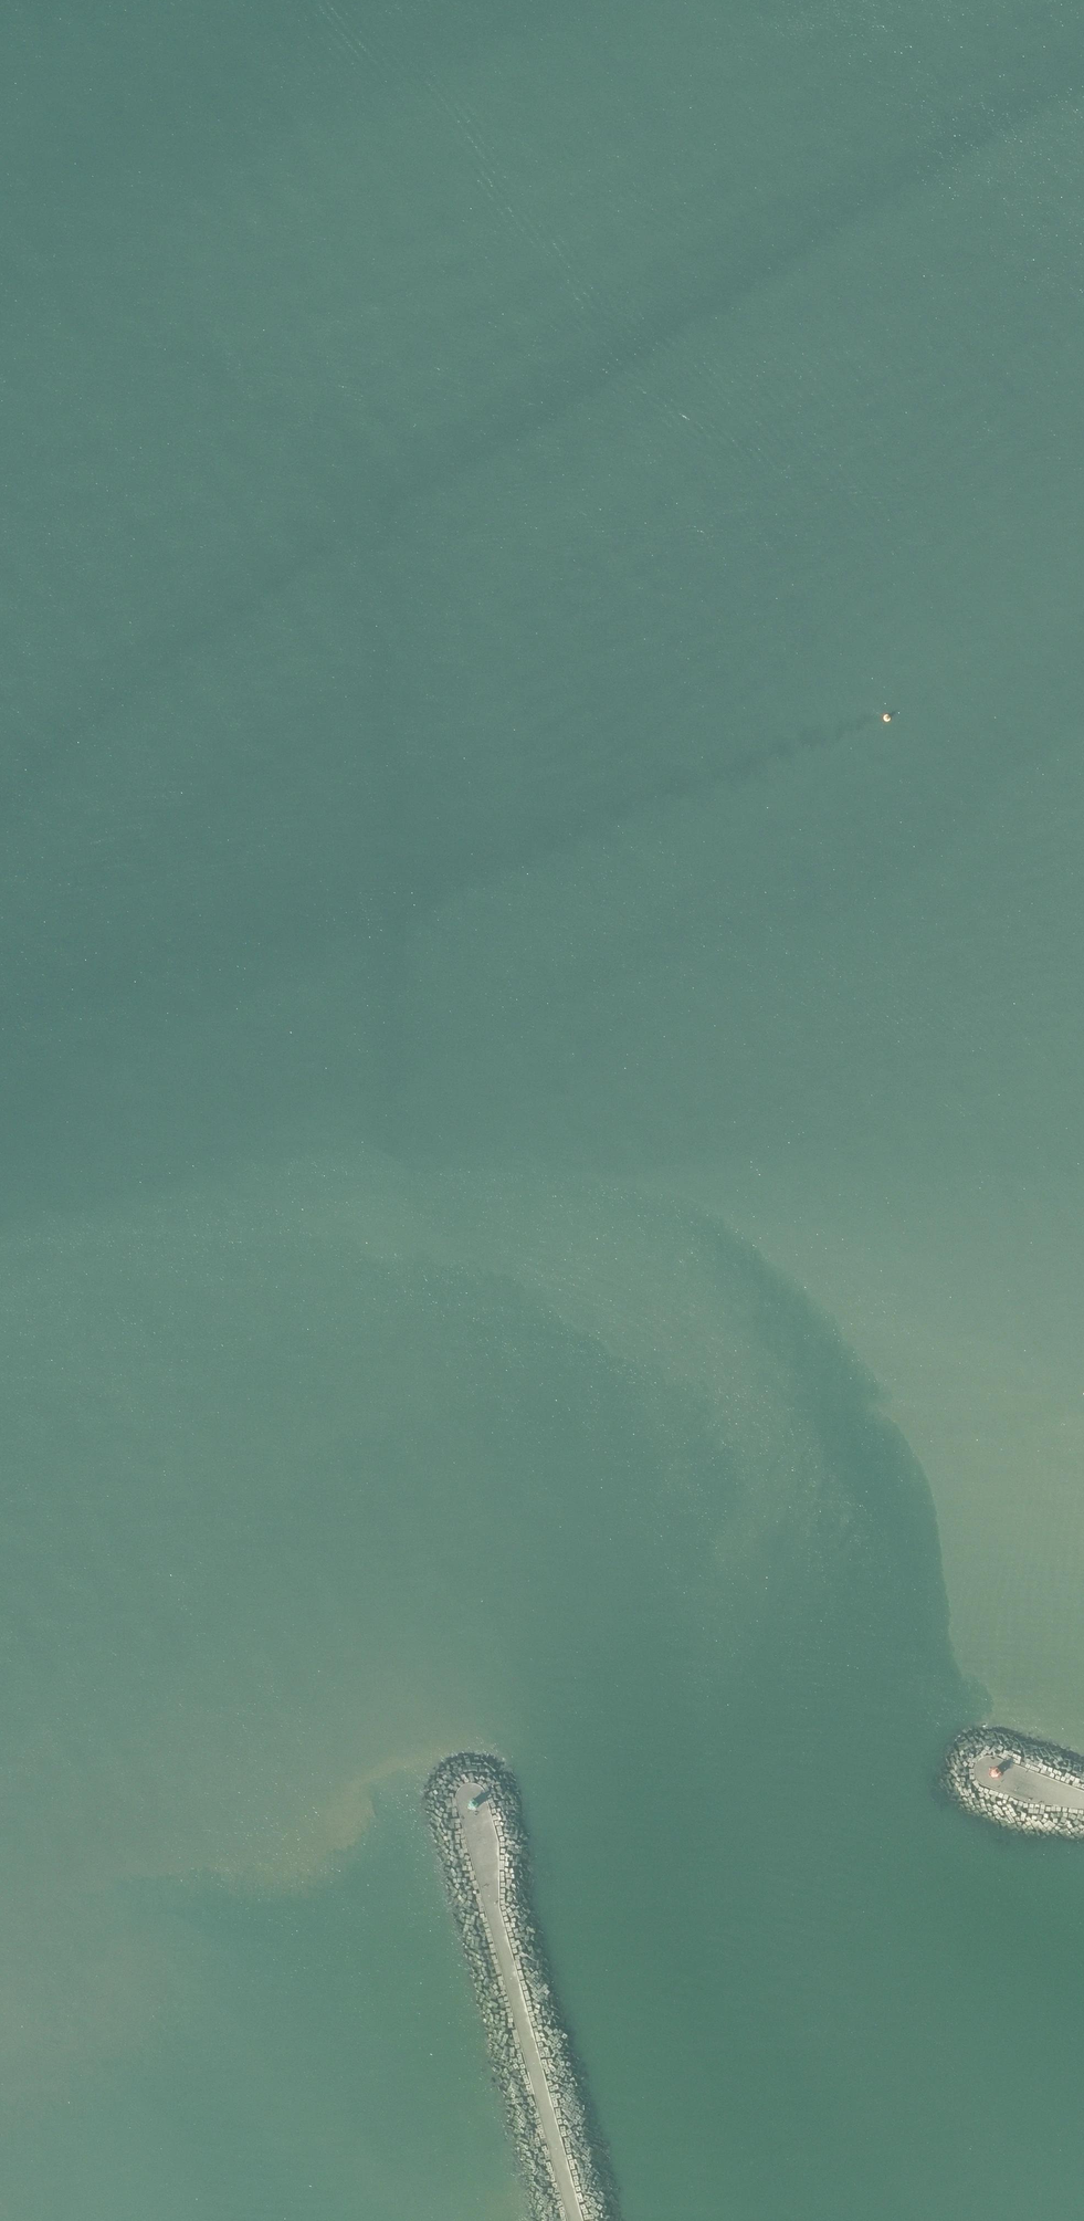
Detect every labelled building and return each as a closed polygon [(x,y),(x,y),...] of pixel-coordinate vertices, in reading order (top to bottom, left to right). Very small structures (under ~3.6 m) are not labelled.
[(998,1767),(991,1768),(988,1774),(992,1779),(999,1779),(1001,1773),(998,1767)] [(477,1799),(470,1799),(466,1804),(468,1810),(475,1811),(479,1806),(477,1799)]
